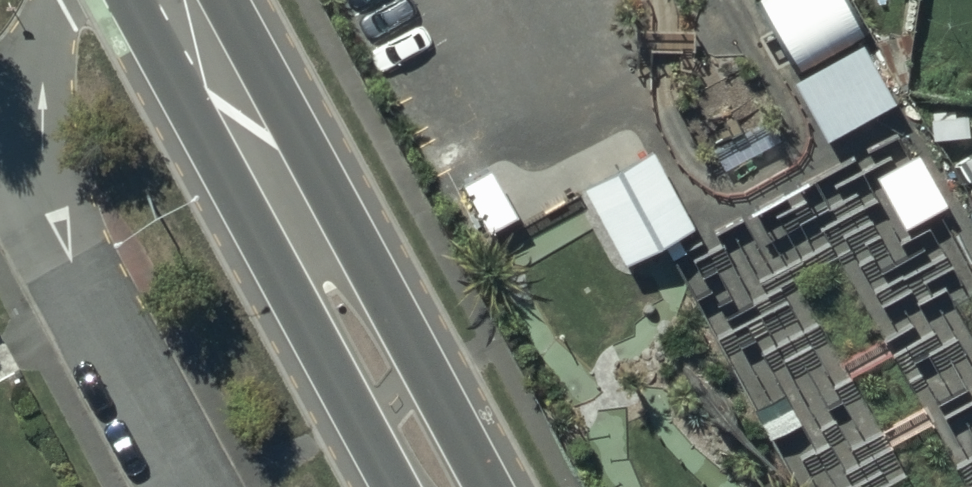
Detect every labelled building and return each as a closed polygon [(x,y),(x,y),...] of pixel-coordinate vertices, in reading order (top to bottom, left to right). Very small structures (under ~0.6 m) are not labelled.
[(856,0),(765,0),(762,2),(799,71),(866,18),(856,0)] [(646,141),(574,183),(577,190),(621,264),(664,239),(693,223),(646,141)] [(917,151),(876,173),(905,227),(946,205),(917,151)] [(454,175),(485,230),(526,207),(495,152),(454,175)]
